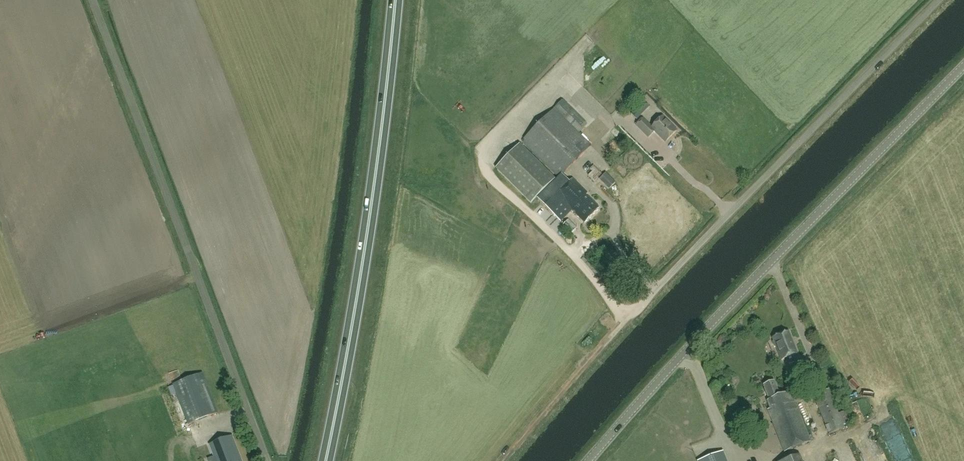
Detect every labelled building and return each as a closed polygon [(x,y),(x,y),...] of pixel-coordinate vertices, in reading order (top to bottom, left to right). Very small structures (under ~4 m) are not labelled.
[(563,100),(522,141),(559,177),(532,205),(541,214),(547,208),(561,222),(572,210),(585,223),(599,208),(586,195),(588,193),(573,178),(570,181),(562,174),(591,145),(579,133),(588,124),(563,100)] [(655,131),(666,142),(677,131),(663,117),(652,127),(643,119),(637,125),(649,137),(655,131)] [(601,141),(613,136),(606,120),(595,125),(601,141)] [(520,144),(496,168),(531,204),(555,179),(520,144)] [(589,175),(595,182),(602,174),(596,168),(589,175)] [(615,182),(605,172),(600,177),(610,187),(615,182)] [(568,220),(563,225),(572,234),(577,228),(568,220)] [(773,338),(774,340),(772,343),(774,347),(776,347),(781,360),(797,353),(788,331),(773,338)] [(218,413),(215,407),(203,373),(174,384),(188,424),(218,413)] [(801,400),(806,398),(800,380),(794,382),(801,400)] [(774,381),(763,385),(769,400),(767,400),(770,408),(767,409),(784,452),(811,441),(791,391),(780,395),(774,381)] [(829,389),(814,396),(830,434),(845,428),(829,389)] [(214,398),(220,410),(224,408),(218,396),(214,398)] [(232,436),(209,445),(216,460),(242,460),(232,436)] [(490,460),(496,452),(489,447),(483,454),(490,460)]
